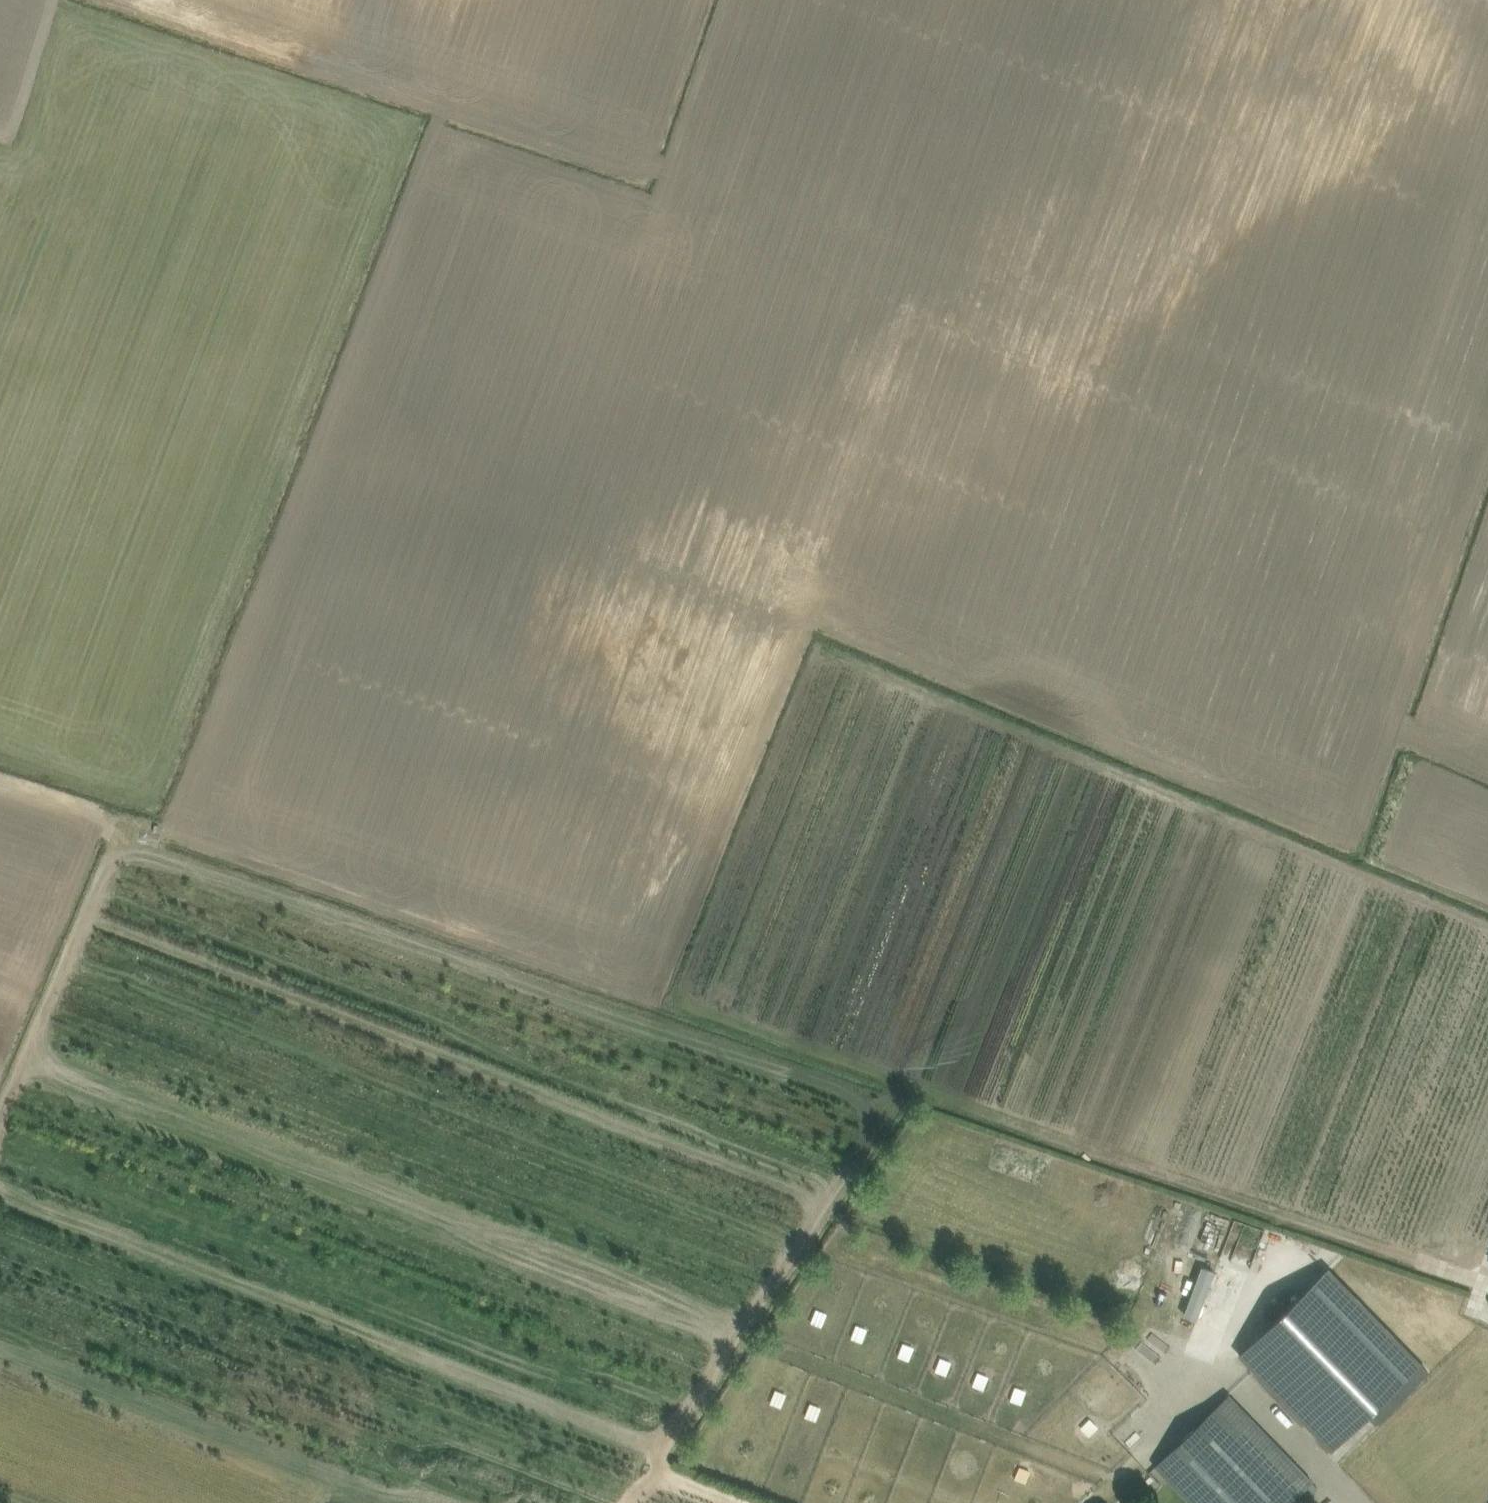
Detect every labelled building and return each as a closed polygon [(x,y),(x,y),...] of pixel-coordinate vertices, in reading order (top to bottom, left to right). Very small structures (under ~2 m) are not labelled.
[(1476,1269),(1487,1273),(1487,1230),(1476,1269)] [(1328,1267),(1237,1355),(1329,1450),(1366,1414),(1375,1424),(1429,1371),(1328,1267)] [(1297,1501),(1211,1412),(1165,1456),(1154,1466),(1190,1502),(1294,1502),(1297,1501)] [(996,1502),(1103,1502),(1142,1471),(1097,1416),(992,1498),(996,1502)]
